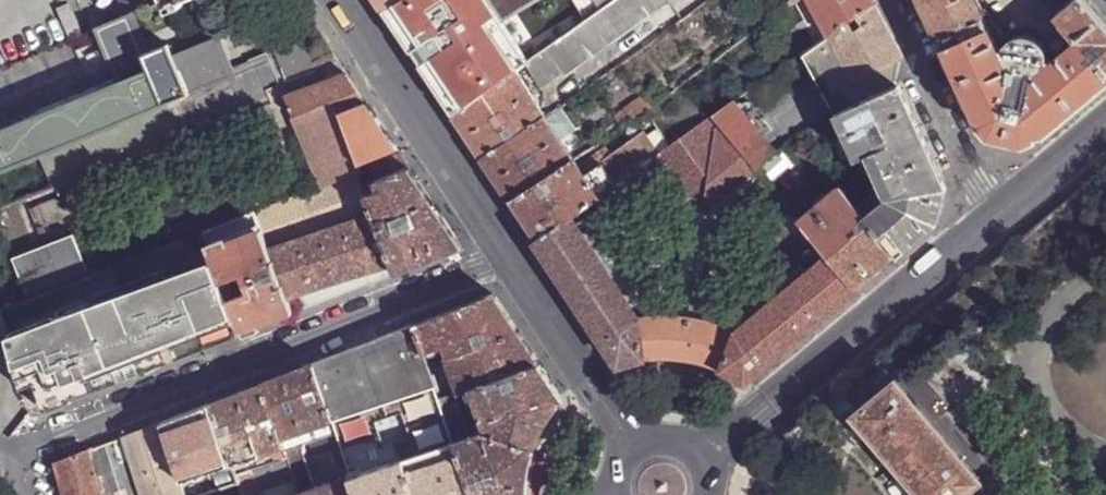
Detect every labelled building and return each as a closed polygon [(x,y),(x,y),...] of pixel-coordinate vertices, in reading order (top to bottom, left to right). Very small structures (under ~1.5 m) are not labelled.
[(383,8),(396,0),(378,0),(383,8)] [(383,8),(454,116),(515,72),(517,71),(525,66),(588,20),(616,0),(585,0),(592,12),(523,58),(489,5),(497,0),(396,0),(383,8)] [(588,20),(604,43),(663,0),(616,0),(588,20)] [(816,45),(828,36),(809,0),(797,0),(795,2),(816,45)] [(828,36),(874,3),(873,0),(809,0),(828,36)] [(969,0),(920,0),(937,38),(978,20),(969,0)] [(1073,0),(1044,0),(1056,15),(1073,0)] [(1082,0),(1073,0),(1056,15),(1078,41),(1105,72),(1105,28),(1082,0)] [(828,36),(816,45),(806,53),(835,115),(898,85),(903,56),(874,3),(828,36)] [(95,28),(108,62),(148,46),(135,12),(95,28)] [(588,20),(525,66),(538,90),(604,43),(588,20)] [(978,20),(937,38),(973,118),(981,123),(979,127),(987,136),(1023,144),(1034,139),(1036,135),(1043,134),(1075,107),(1105,82),(1105,72),(1078,41),(1052,63),(1051,61),(1050,60),(1047,60),(1043,49),(1040,46),(1032,41),(1033,39),(1031,39),(1021,37),(1020,40),(1014,40),(1008,42),(999,51),(996,51),(993,52),(979,22),(978,20)] [(304,39),(276,50),(288,80),(316,70),(304,39)] [(194,97),(205,125),(272,98),(266,85),(279,80),(269,53),(230,68),(218,40),(176,57),(172,47),(146,58),(115,72),(117,79),(118,83),(0,131),(0,162),(2,168),(40,153),(53,185),(191,130),(180,103),(194,97)] [(470,141),(481,158),(544,116),(517,71),(515,72),(454,116),(470,141)] [(286,97),(321,186),(358,172),(361,171),(358,163),(338,111),(366,100),(355,82),(349,72),(286,97)] [(118,83),(117,79),(0,126),(0,131),(118,83)] [(946,189),(898,85),(835,115),(856,160),(867,156),(887,198),(864,216),(897,256),(938,222),(942,207),(946,189)] [(624,108),(633,120),(647,111),(655,106),(646,93),(624,108)] [(338,111),(358,163),(398,148),(382,124),(366,100),(338,111)] [(754,168),(774,152),(773,151),(762,137),(734,102),(712,118),(717,124),(750,163),(754,168)] [(614,115),(623,127),(633,120),(624,108),(614,115)] [(498,184),(509,200),(573,159),(544,116),(481,158),(498,184)] [(710,172),(717,124),(712,118),(670,146),(662,153),(704,215),(710,172)] [(734,176),(750,163),(717,124),(710,172),(734,176)] [(606,149),(577,166),(573,159),(509,200),(524,223),(535,240),(571,216),(658,155),(662,153),(670,146),(663,136),(652,145),(644,134),(611,156),(606,149)] [(411,168),(401,153),(371,165),(377,180),(378,182),(411,168)] [(366,195),(396,273),(461,249),(462,246),(445,220),(411,168),(378,182),(380,190),(366,195)] [(396,273),(366,195),(363,185),(358,172),(321,186),(255,212),(288,298),(297,296),(316,289),(340,282),(359,276),(365,274),(369,284),(385,278),(396,273)] [(363,185),(366,195),(380,190),(378,182),(377,180),(363,185)] [(877,272),(897,256),(864,216),(839,186),(799,220),(823,249),(838,237),(847,248),(833,260),(856,289),(877,272)] [(215,262),(242,333),(293,313),(288,298),(255,212),(205,232),(215,262)] [(657,357),(683,358),(689,320),(668,318),(639,319),(571,216),(535,240),(591,325),(617,365),(636,360),(657,357)] [(701,235),(696,268),(703,269),(708,231),(702,230),(701,235)] [(690,267),(696,268),(701,235),(695,234),(690,267)] [(12,258),(26,294),(88,270),(74,235),(12,258)] [(735,332),(722,327),(727,304),(691,298),(689,320),(683,358),(688,359),(699,361),(722,369),(744,381),(831,310),(856,289),(833,260),(829,256),(735,332)] [(59,317),(8,337),(9,340),(21,390),(37,387),(40,398),(64,389),(68,400),(152,367),(242,333),(215,262),(168,280),(164,270),(57,312),(59,317)] [(505,311),(494,294),(415,324),(426,355),(447,347),(449,356),(517,331),(505,311)] [(314,363),(337,435),(352,477),(403,460),(455,442),(447,420),(441,400),(436,387),(428,364),(426,355),(415,324),(401,329),(348,350),(314,363)] [(449,356),(447,357),(461,393),(471,389),(540,365),(527,346),(517,331),(449,356)] [(428,364),(447,357),(449,356),(447,347),(426,355),(428,364)] [(428,364),(436,387),(441,400),(456,394),(461,393),(447,357),(428,364)] [(263,382),(282,439),(285,448),(286,452),(337,435),(314,363),(281,376),(263,382)] [(486,432),(534,450),(538,437),(549,418),(563,401),(551,381),(540,365),(471,389),(485,431),(486,432)] [(853,395),(861,406),(894,379),(897,376),(891,369),(877,381),(871,379),(853,395)] [(861,406),(851,416),(916,494),(964,494),(979,483),(894,379),(861,406)] [(211,403),(232,466),(285,448),(282,439),(263,382),(234,394),(211,403)] [(64,389),(40,398),(43,410),(68,400),(64,389)] [(485,431),(471,389),(461,393),(456,394),(463,415),(465,423),(485,431)] [(441,400),(447,420),(463,415),(456,394),(441,400)] [(186,494),(204,494),(238,484),(237,476),(232,466),(211,403),(161,422),(186,494)] [(57,462),(66,494),(186,494),(161,422),(134,432),(80,453),(57,462)] [(528,473),(534,450),(486,432),(485,431),(455,442),(473,494),(527,494),(528,473)] [(352,477),(337,435),(286,452),(289,459),(301,494),(358,494),(352,477)] [(455,442),(403,460),(415,494),(473,494),(455,442)] [(289,459),(237,476),(238,484),(242,494),(301,494),(289,459)] [(358,494),(415,494),(403,460),(352,477),(358,494)] [(238,484),(204,494),(242,494),(238,484)]
